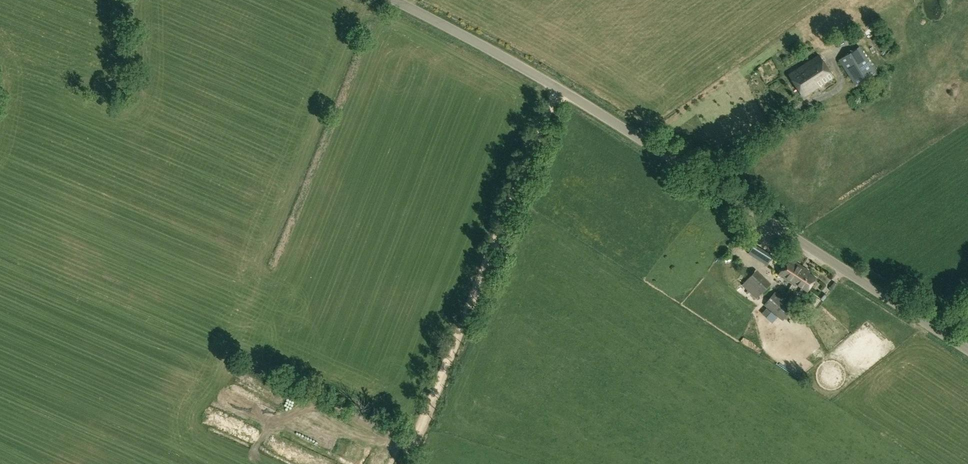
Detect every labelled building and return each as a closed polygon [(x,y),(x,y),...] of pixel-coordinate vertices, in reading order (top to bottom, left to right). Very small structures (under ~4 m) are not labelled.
[(876,71),(860,46),(839,60),(855,85),(876,71)] [(790,74),(805,96),(834,76),(819,54),(790,74)] [(755,243),(749,252),(768,264),(774,255),(755,243)] [(778,274),(791,283),(799,272),(798,271),(801,266),(789,258),(778,274)] [(794,283),(806,291),(816,278),(808,273),(809,271),(801,266),(798,271),(799,272),(791,283),(793,285),(794,283)] [(770,284),(757,271),(744,285),(757,297),(770,284)] [(782,320),(793,307),(775,291),(764,304),(782,320)]
